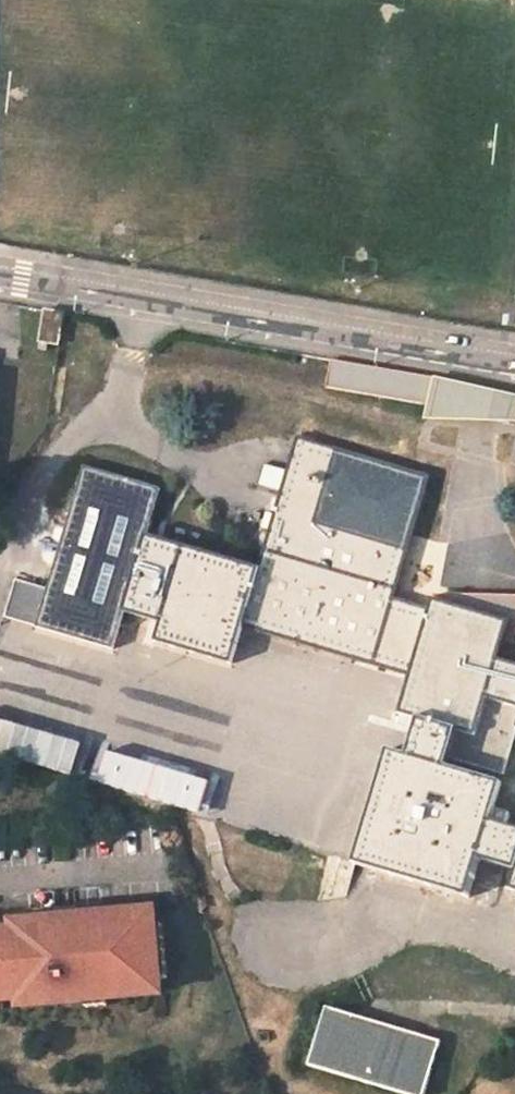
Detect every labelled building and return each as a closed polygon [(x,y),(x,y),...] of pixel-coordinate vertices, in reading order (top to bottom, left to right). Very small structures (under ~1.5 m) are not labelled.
[(57,316),(37,313),(32,343),(52,346),(57,316)] [(425,417),(514,424),(514,383),(328,368),(327,390),(426,398),(425,417)] [(79,477),(43,596),(10,587),(0,621),(0,625),(107,654),(117,621),(157,633),(153,647),(228,670),(238,634),(407,684),(398,720),(421,728),(410,767),(386,760),(354,873),(468,907),(480,864),(514,874),(514,835),(493,828),(501,794),(445,777),(455,738),(475,744),(486,707),(514,716),(514,675),(496,669),(506,631),(429,609),(427,617),(389,606),(422,486),(292,448),(253,578),(138,545),(151,497),(79,477)] [(72,774),(80,741),(0,720),(0,755),(72,774)] [(53,899),(54,910),(75,908),(74,898),(53,899)] [(16,988),(16,995),(82,991),(81,987),(102,985),(102,989),(158,985),(157,970),(156,956),(147,957),(146,932),(154,932),(153,917),(152,902),(96,906),(96,913),(83,914),(82,907),(75,908),(54,910),(26,911),(26,919),(13,920),(0,921),(0,989),(16,988)] [(82,904),(83,914),(96,913),(96,906),(96,903),(82,904)] [(12,908),(13,920),(26,919),(26,911),(26,907),(12,908)] [(157,970),(163,970),(160,916),(153,917),(154,932),(146,932),(147,957),(156,956),(157,970)] [(82,991),(83,998),(102,996),(102,989),(102,985),(81,987),(82,991)] [(310,1069),(402,1093),(427,1093),(441,1041),(326,1010),(310,1069)]
